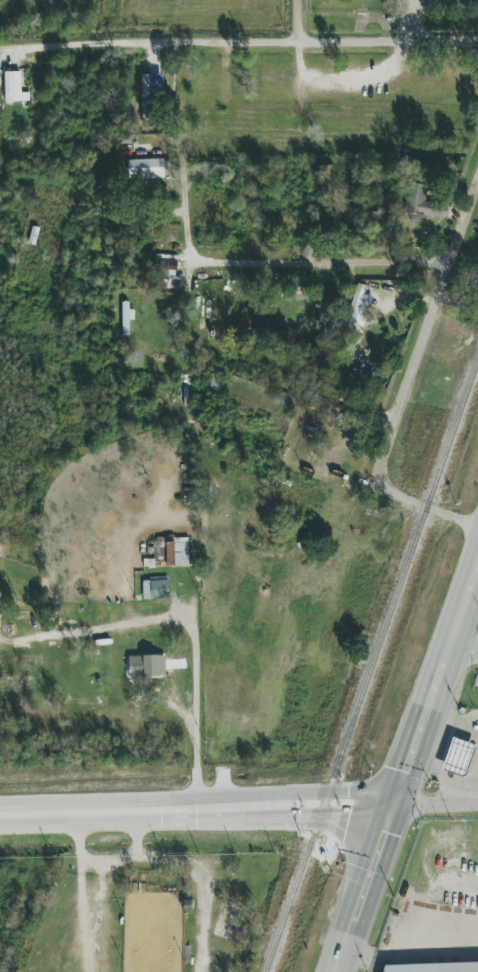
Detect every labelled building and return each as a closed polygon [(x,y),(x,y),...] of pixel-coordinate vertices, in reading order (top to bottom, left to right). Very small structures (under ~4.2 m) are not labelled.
[(162,74),(141,75),(142,121),(154,120),(153,98),(163,98),(162,74)] [(171,177),(170,159),(127,161),(128,179),(171,177)] [(446,219),(448,205),(425,201),(427,186),(409,183),(405,214),(446,219)] [(364,294),(366,286),(358,283),(344,326),(353,329),(355,324),(363,327),(373,297),(364,294)] [(143,599),(169,598),(168,578),(142,579),(143,599)] [(129,678),(166,677),(165,655),(129,656),(129,678)] [(460,777),(471,746),(449,738),(438,769),(460,777)] [(380,964),(380,971),(477,971),(477,963),(380,964)]
